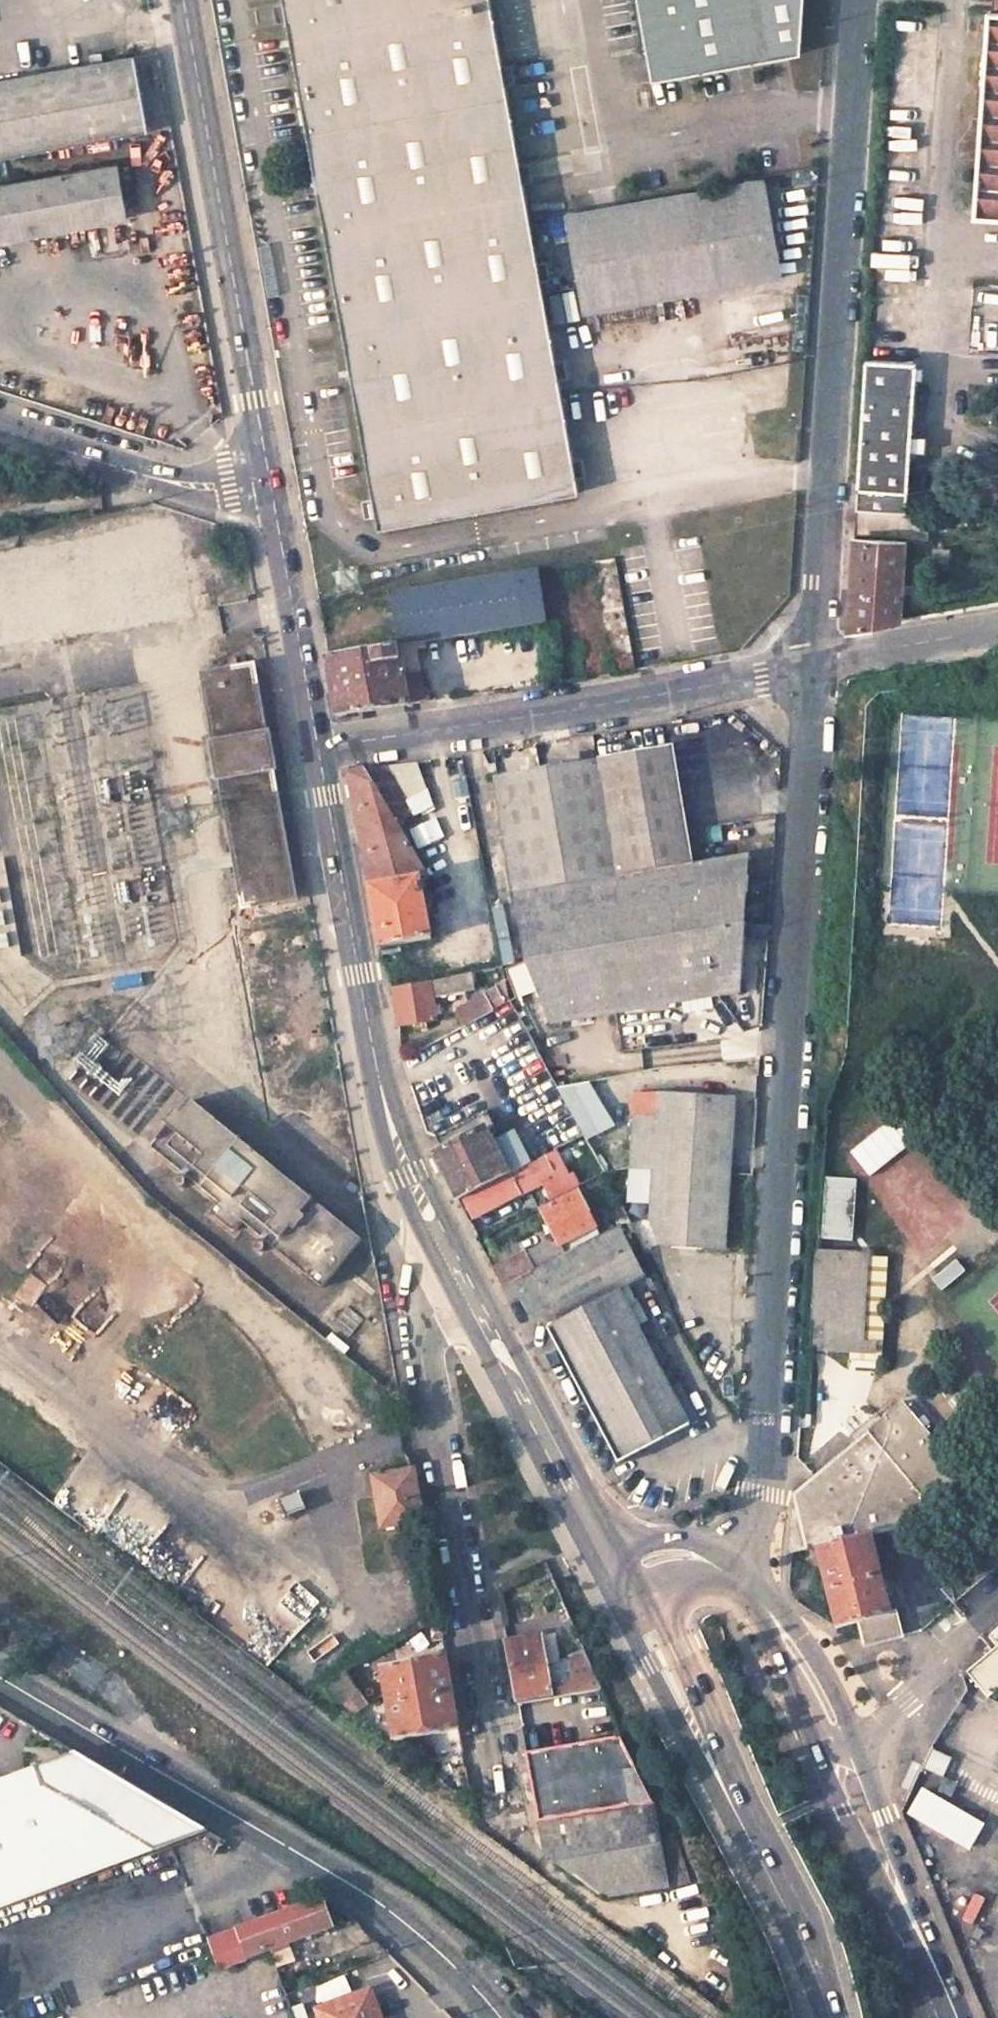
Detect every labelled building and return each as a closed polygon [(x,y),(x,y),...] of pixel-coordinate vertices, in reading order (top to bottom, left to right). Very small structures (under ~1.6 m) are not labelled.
[(287,39),(374,526),(577,491),(489,0),(280,0),(287,39)] [(653,83),(800,56),(804,0),(638,0),(653,83)] [(993,11),(990,11),(983,119),(974,118),(971,131),(961,144),(980,155),(976,216),(997,217),(997,11),(993,11)] [(0,82),(0,159),(172,128),(158,53),(0,82)] [(0,188),(0,243),(127,219),(118,166),(0,188)] [(762,184),(564,215),(580,310),(778,279),(762,184)] [(867,355),(857,505),(880,507),(908,509),(908,501),(914,387),(915,357),(867,355)] [(780,448),(775,417),(750,421),(755,453),(780,448)] [(878,537),(880,507),(857,505),(855,535),(878,537)] [(878,537),(855,535),(848,630),(865,630),(903,623),(908,539),(878,537)] [(531,567),(512,570),(522,625),(541,622),(531,567)] [(512,570),(388,592),(398,646),(522,625),(512,570)] [(403,675),(398,646),(326,658),(337,717),(339,717),(426,701),(420,672),(403,675)] [(220,777),(243,906),(294,897),(271,769),(275,768),(268,732),(263,732),(252,668),(201,677),(213,741),(210,741),(217,778),(220,777)] [(739,991),(743,924),(747,855),(691,864),(671,747),(494,777),(525,960),(505,969),(529,1030),(546,1023),(739,991)] [(407,818),(378,769),(362,772),(394,825),(407,818)] [(394,825),(362,772),(346,775),(380,949),(431,939),(420,882),(428,881),(394,825)] [(493,966),(464,920),(438,935),(461,974),(493,966)] [(461,974),(430,981),(430,983),(433,998),(489,986),(496,981),(493,966),(461,974)] [(433,998),(430,983),(391,990),(398,1026),(437,1018),(433,998)] [(496,996),(460,1015),(467,1029),(505,1009),(496,996)] [(555,1088),(577,1138),(607,1125),(585,1075),(555,1088)] [(722,1245),(732,1095),(656,1090),(654,1115),(631,1113),(626,1195),(650,1195),(649,1214),(658,1240),(722,1245)] [(241,1219),(319,1284),(359,1236),(191,1094),(151,1143),(217,1199),(210,1209),(232,1229),(241,1219)] [(486,1129),(435,1155),(457,1202),(508,1175),(486,1129)] [(509,1177),(458,1204),(467,1220),(519,1193),(520,1196),(537,1186),(546,1204),(575,1189),(568,1176),(564,1179),(551,1153),(508,1175),(509,1177)] [(850,1238),(851,1176),(819,1175),(818,1238),(850,1238)] [(561,1245),(595,1227),(578,1194),(543,1212),(560,1244),(561,1245)] [(619,1225),(638,1260),(580,1292),(586,1304),(650,1269),(626,1222),(619,1225)] [(501,1286),(511,1304),(520,1299),(535,1326),(543,1322),(548,1331),(589,1308),(586,1304),(580,1292),(638,1260),(619,1225),(600,1236),(545,1264),(545,1263),(501,1286)] [(545,1263),(545,1264),(600,1236),(595,1227),(561,1245),(560,1244),(540,1255),(545,1263)] [(536,1247),(492,1269),(501,1286),(545,1263),(540,1255),(536,1247)] [(861,1256),(818,1253),(811,1350),(869,1354),(869,1344),(855,1343),(861,1256)] [(624,1288),(619,1291),(637,1326),(643,1323),(624,1288)] [(589,1308),(548,1331),(622,1465),(692,1426),(692,1425),(697,1422),(679,1387),(672,1390),(637,1326),(619,1291),(589,1308)] [(967,1478),(902,1400),(865,1432),(866,1433),(792,1495),(802,1538),(794,1540),(794,1545),(794,1551),(814,1546),(835,1629),(856,1624),(861,1646),(899,1637),(893,1613),(887,1614),(868,1534),(884,1532),(886,1537),(912,1527),(909,1521),(928,1508),(930,1511),(967,1478)] [(422,1525),(413,1472),(372,1480),(381,1532),(422,1525)] [(547,1664),(542,1636),(507,1642),(519,1706),(593,1693),(601,1692),(605,1691),(589,1655),(573,1658),(575,1672),(576,1680),(550,1685),(548,1670),(558,1668),(557,1663),(547,1664)] [(964,1671),(986,1696),(997,1686),(997,1643),(964,1671)] [(453,1694),(446,1659),(384,1668),(396,1744),(460,1733),(453,1694)] [(356,1716),(367,1703),(338,1681),(323,1689),(356,1716)] [(607,1719),(611,1741),(624,1739),(601,1692),(593,1693),(604,1715),(607,1719)] [(593,1693),(519,1706),(523,1729),(560,1722),(604,1715),(593,1693)] [(611,1741),(528,1756),(546,1854),(605,1900),(671,1888),(687,1885),(670,1832),(661,1834),(655,1801),(624,1739),(611,1741)] [(204,1827),(71,1749),(0,1775),(0,1904),(204,1827)] [(928,1749),(921,1769),(940,1775),(947,1756),(928,1749)] [(939,1782),(934,1795),(946,1800),(952,1787),(939,1782)] [(977,1822),(917,1795),(907,1817),(967,1844),(977,1822)] [(320,1900),(209,1941),(219,1971),(330,1929),(320,1900)] [(318,2008),(322,2017),(382,2017),(371,1989),(318,2008)]
